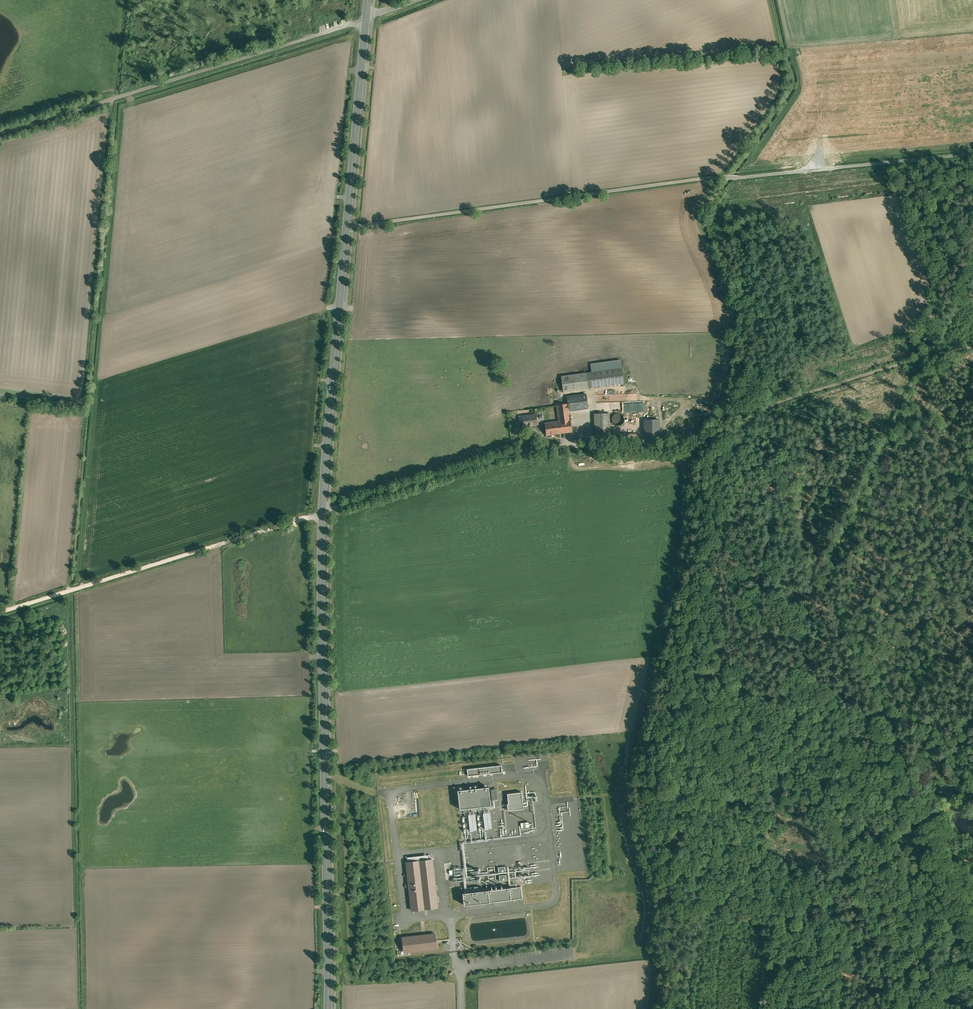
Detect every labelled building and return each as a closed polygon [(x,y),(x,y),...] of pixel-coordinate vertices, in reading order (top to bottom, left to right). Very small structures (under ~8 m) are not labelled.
[(622,368),(561,376),(563,391),(624,383),(622,368)] [(588,409),(586,394),(567,396),(568,404),(556,405),(558,421),(544,422),(546,436),(573,433),(570,411),(588,409)] [(644,412),(644,402),(621,402),(621,412),(644,412)] [(537,414),(521,416),(522,427),(538,425),(537,414)] [(610,414),(594,414),(594,434),(579,434),(579,442),(610,442),(610,414)] [(621,425),(621,414),(611,414),(611,424),(621,425)] [(658,419),(643,419),(644,440),(659,440),(658,419)] [(502,765),(468,769),(469,775),(503,771),(502,765)] [(464,790),(459,791),(461,809),(493,805),(491,787),(479,788),(475,789),(464,790)] [(523,792),(509,794),(510,803),(508,803),(509,810),(524,808),(523,792)] [(467,830),(475,830),(474,814),(466,814),(467,830)] [(420,860),(425,909),(438,908),(432,858),(420,860)] [(425,909),(420,860),(407,861),(412,910),(425,909)] [(522,886),(510,888),(512,900),(524,898),(522,886)] [(510,888),(489,891),(490,902),(512,900),(510,888)] [(489,891),(464,894),(465,905),(490,902),(489,891)] [(437,934),(403,937),(404,951),(411,951),(438,948),(437,943),(437,941),(437,940),(437,934)]
